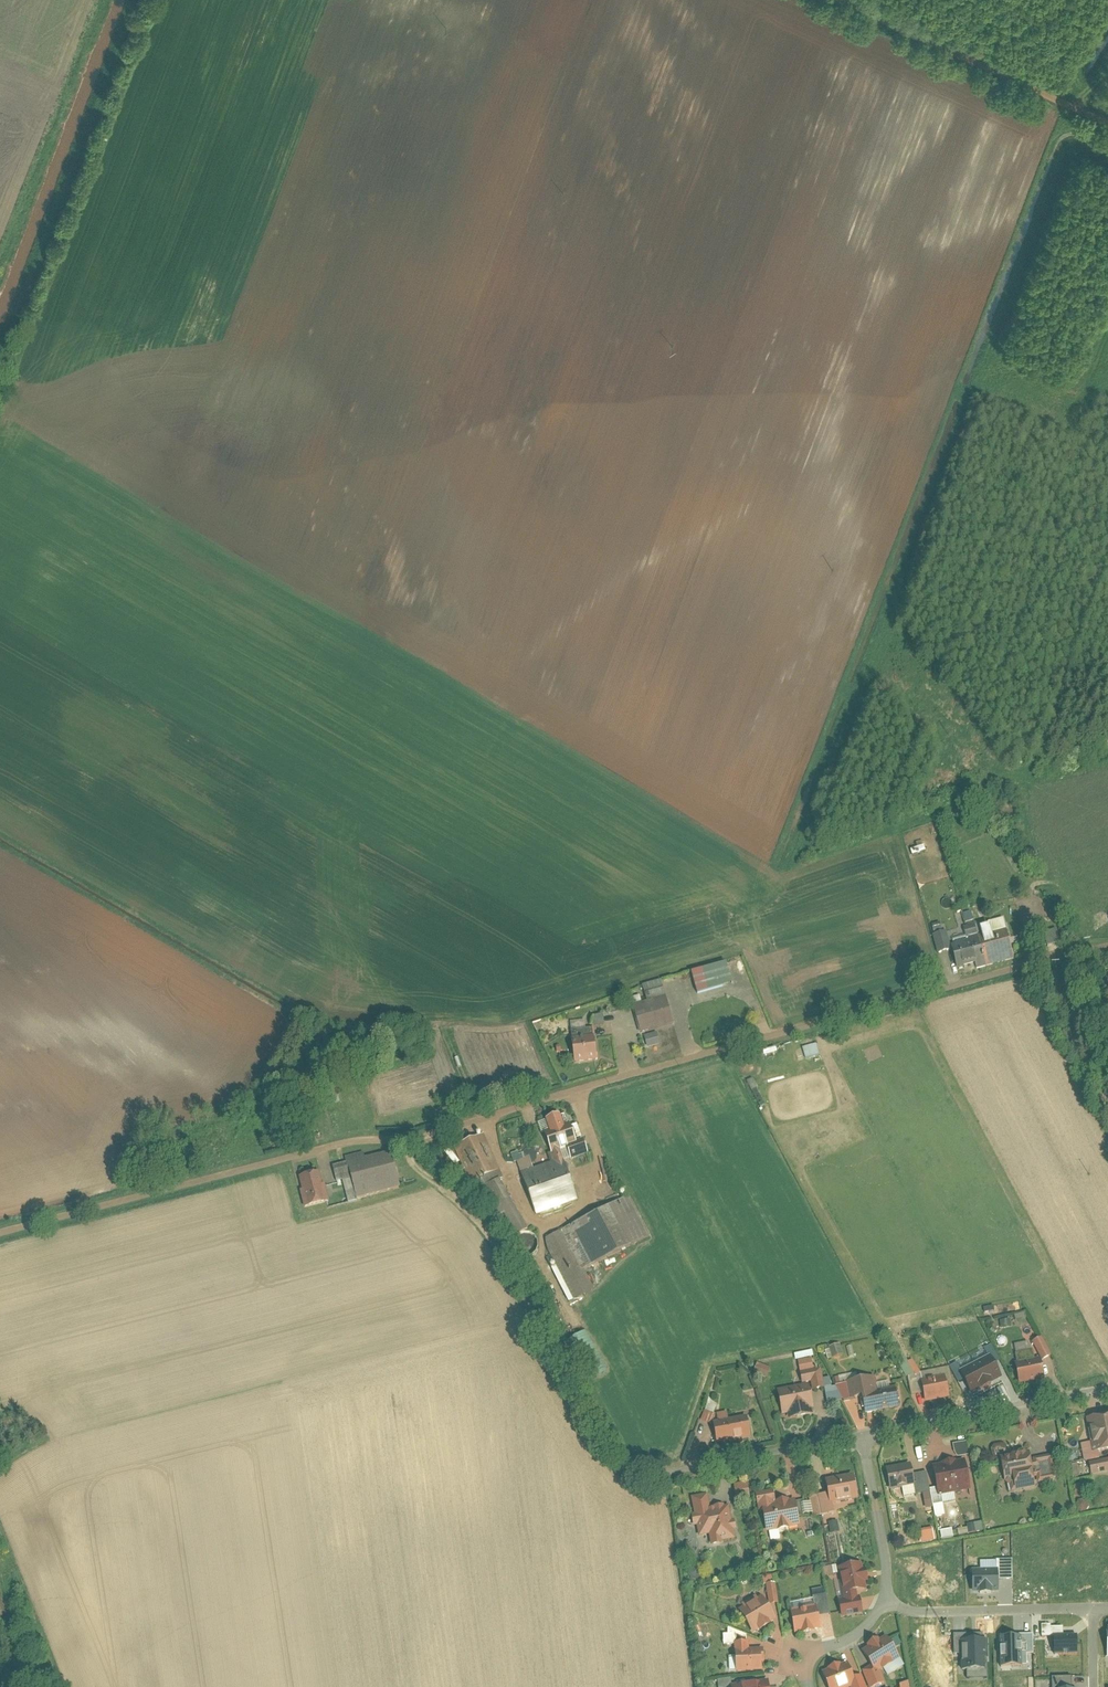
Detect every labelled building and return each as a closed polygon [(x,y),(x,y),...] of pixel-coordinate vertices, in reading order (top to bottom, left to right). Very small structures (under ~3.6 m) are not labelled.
[(924,846),(910,849),(911,855),(925,851),(924,846)] [(1008,928),(980,936),(988,965),(1016,957),(1008,928)] [(1056,930),(1043,933),(1046,946),(1059,943),(1056,930)] [(931,935),(936,954),(949,951),(944,932),(931,935)] [(954,943),(963,977),(989,970),(988,965),(980,936),(954,943)] [(694,973),(700,992),(752,977),(746,957),(694,973)] [(668,997),(636,1006),(644,1032),(675,1023),(668,997)] [(593,1027),(604,1023),(602,1014),(590,1018),(593,1027)] [(660,1032),(645,1036),(648,1047),(663,1043),(660,1032)] [(598,1036),(575,1039),(578,1062),(601,1059),(598,1036)] [(802,1048),(805,1059),(819,1055),(816,1044),(802,1048)] [(325,1105),(340,1102),(338,1089),(323,1091),(325,1105)] [(564,1116),(549,1121),(552,1131),(567,1126),(564,1116)] [(577,1143),(572,1125),(567,1126),(552,1131),(547,1133),(554,1153),(564,1150),(569,1148),(572,1147),(571,1145),(577,1143)] [(502,1169),(485,1134),(455,1148),(473,1183),(502,1169)] [(572,1159),(591,1153),(587,1142),(572,1147),(569,1148),(572,1159)] [(351,1163),(368,1159),(365,1149),(349,1153),(351,1163)] [(554,1153),(557,1162),(567,1159),(564,1150),(554,1153)] [(368,1159),(351,1163),(355,1178),(361,1199),(401,1188),(392,1152),(368,1159)] [(524,1173),(536,1169),(532,1157),(520,1161),(524,1173)] [(536,1169),(524,1173),(538,1215),(580,1201),(567,1159),(557,1162),(536,1169)] [(340,1182),(355,1178),(351,1163),(336,1167),(340,1182)] [(322,1172),(299,1178),(307,1207),(329,1201),(322,1172)] [(529,1229),(500,1180),(483,1190),(512,1238),(529,1229)] [(630,1197),(565,1230),(586,1271),(651,1237),(630,1197)] [(545,1240),(576,1300),(596,1290),(586,1271),(565,1230),(545,1240)] [(893,1339),(885,1342),(905,1380),(918,1373),(912,1361),(906,1364),(893,1339)] [(826,1360),(842,1357),(839,1346),(824,1350),(826,1360)] [(1017,1354),(1022,1384),(1046,1380),(1042,1358),(1036,1359),(1035,1351),(1017,1354)] [(812,1353),(783,1358),(787,1378),(803,1375),(805,1385),(813,1384),(815,1391),(827,1388),(823,1369),(819,1369),(818,1360),(813,1360),(812,1353)] [(999,1380),(990,1359),(959,1372),(968,1393),(999,1380)] [(753,1373),(767,1378),(770,1369),(756,1364),(753,1373)] [(923,1372),(928,1403),(953,1399),(951,1388),(956,1387),(953,1367),(923,1372)] [(876,1379),(839,1387),(846,1401),(864,1398),(867,1414),(885,1411),(902,1408),(898,1390),(879,1393),(876,1379)] [(779,1390),(784,1416),(790,1415),(791,1420),(816,1415),(815,1410),(818,1409),(815,1391),(813,1384),(805,1385),(779,1390)] [(716,1422),(720,1444),(754,1438),(750,1416),(731,1419),(729,1410),(718,1412),(720,1422),(716,1422)] [(1088,1418),(1093,1451),(1107,1449),(1107,1415),(1088,1418)] [(967,1442),(952,1445),(955,1459),(970,1456),(967,1442)] [(1023,1455),(1004,1459),(1009,1485),(1013,1484),(1014,1491),(1039,1487),(1038,1484),(1059,1480),(1055,1456),(1030,1461),(1028,1451),(1022,1452),(1023,1455)] [(1092,1462),(1094,1474),(1107,1472),(1107,1460),(1092,1462)] [(967,1462),(936,1468),(941,1496),(972,1491),(967,1462)] [(914,1465),(890,1470),(894,1491),(917,1486),(919,1495),(932,1492),(929,1473),(916,1475),(914,1465)] [(820,1496),(824,1515),(836,1512),(834,1506),(863,1499),(858,1474),(829,1480),(832,1494),(820,1496)] [(747,1483),(733,1484),(735,1501),(748,1500),(747,1483)] [(1081,1485),(1072,1487),(1073,1497),(1082,1495),(1081,1485)] [(776,1491),(757,1494),(760,1513),(765,1512),(769,1533),(801,1527),(797,1500),(778,1503),(776,1491)] [(711,1494),(694,1498),(697,1514),(695,1514),(698,1527),(700,1526),(702,1537),(712,1535),(714,1546),(727,1544),(727,1541),(738,1539),(737,1530),(740,1530),(736,1514),(733,1514),(731,1505),(713,1508),(711,1494)] [(832,1534),(839,1532),(836,1522),(829,1524),(832,1534)] [(967,1524),(968,1534),(982,1533),(981,1523),(967,1524)] [(931,1529),(917,1532),(920,1544),(934,1541),(931,1529)] [(952,1530),(940,1531),(941,1540),(953,1539),(952,1530)] [(943,1555),(914,1556),(914,1570),(944,1569),(943,1555)] [(841,1600),(844,1618),(866,1615),(863,1592),(869,1591),(868,1582),(870,1581),(869,1569),(865,1569),(865,1564),(841,1568),(846,1600),(841,1600)] [(998,1569),(970,1569),(970,1596),(999,1595),(998,1569)] [(759,1596),(744,1605),(745,1608),(741,1610),(756,1634),(780,1620),(765,1596),(761,1598),(759,1596)] [(793,1610),(797,1634),(823,1630),(820,1606),(793,1610)] [(722,1635),(722,1646),(732,1645),(732,1634),(722,1635)] [(1079,1636),(1056,1637),(1057,1657),(1080,1656),(1079,1636)] [(1032,1638),(1009,1638),(1009,1665),(1032,1665),(1032,1638)] [(866,1652),(873,1665),(864,1670),(874,1686),(879,1686),(887,1683),(880,1671),(902,1658),(891,1639),(886,1642),(884,1639),(872,1646),(872,1648),(866,1652)] [(994,1640),(970,1641),(971,1672),(995,1672),(994,1640)] [(736,1644),(737,1674),(766,1673),(765,1649),(751,1650),(751,1643),(736,1644)] [(824,1672),(829,1686),(868,1686),(864,1676),(857,1679),(850,1662),(824,1672)]
